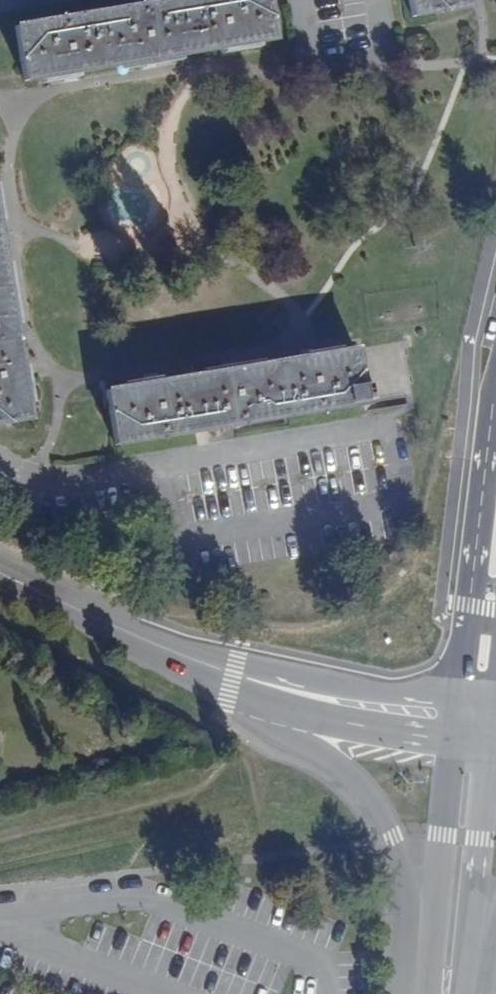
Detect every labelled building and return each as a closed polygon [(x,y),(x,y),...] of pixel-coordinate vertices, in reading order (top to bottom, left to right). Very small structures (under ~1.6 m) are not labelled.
[(16,27),(25,81),(274,38),(267,0),(175,0),(16,27)] [(411,16),(466,7),(465,0),(409,0),(411,16)] [(27,419),(0,248),(0,423),(27,419)] [(106,391),(115,445),(365,403),(364,401),(371,400),(370,396),(376,395),(374,383),(362,385),(357,350),(106,391)]
